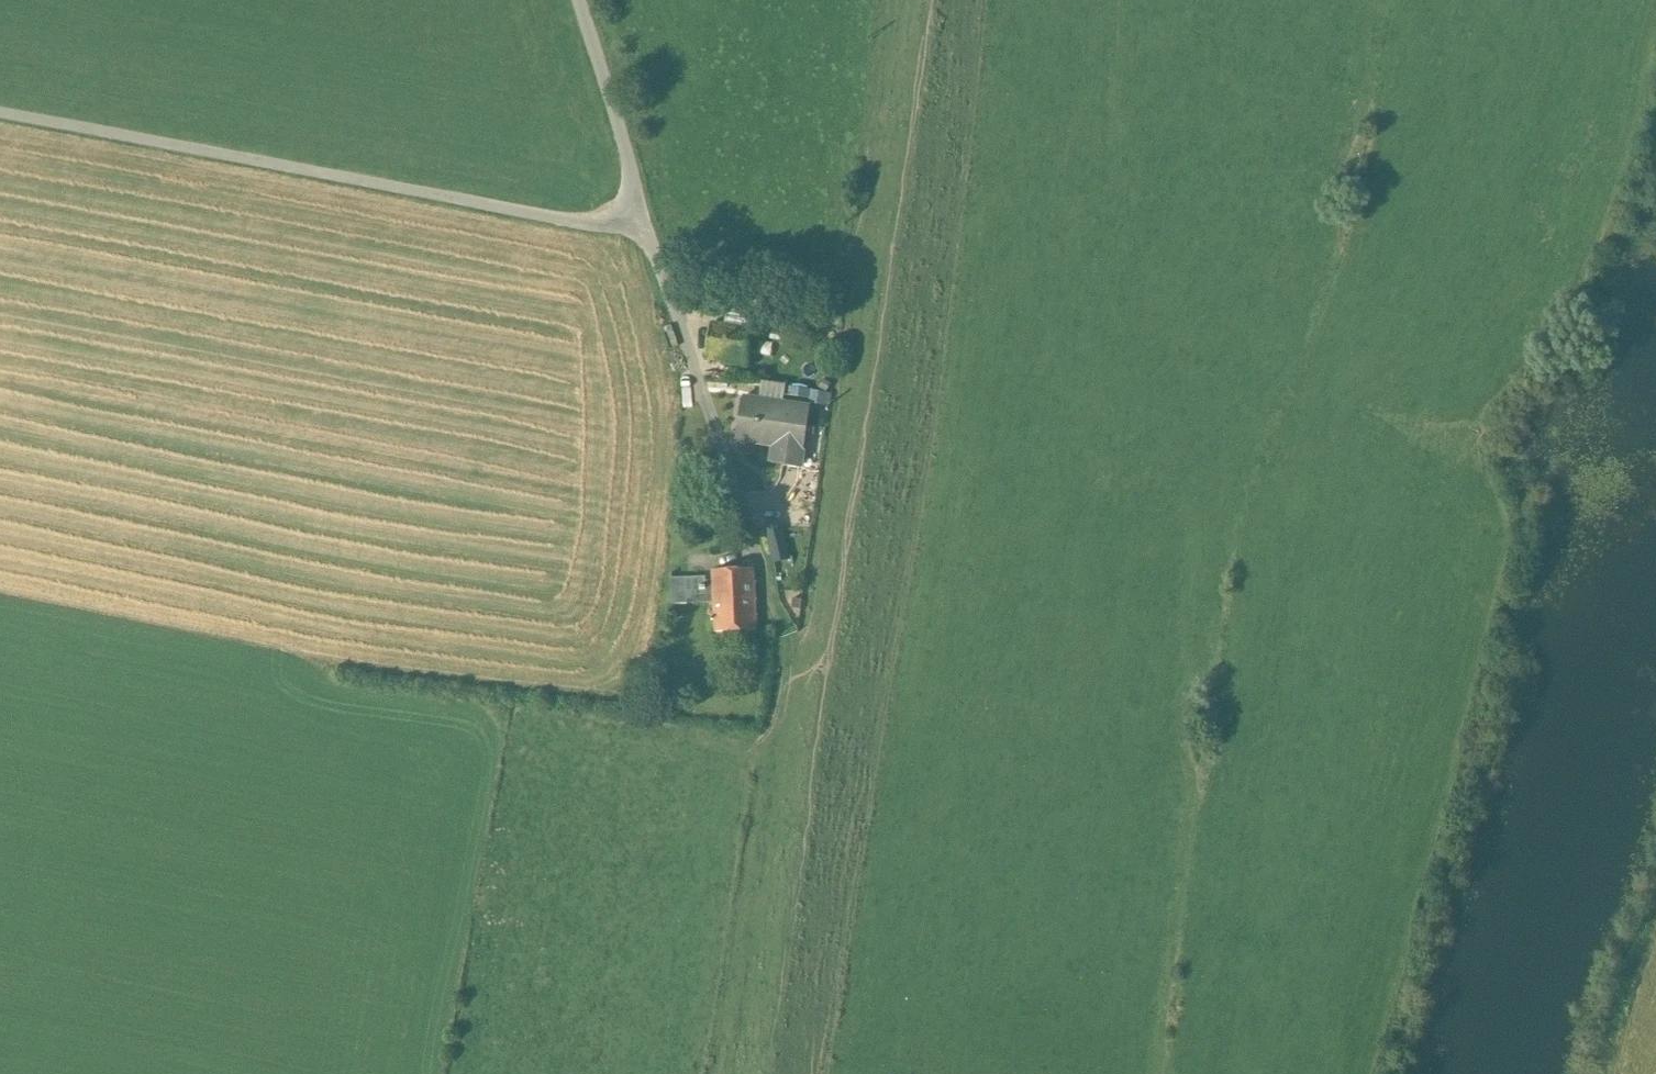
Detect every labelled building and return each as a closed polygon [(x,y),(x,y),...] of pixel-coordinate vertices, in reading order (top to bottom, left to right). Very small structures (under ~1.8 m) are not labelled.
[(763,397),(745,395),(738,440),(772,445),(769,463),(806,468),(815,404),(787,400),(790,384),(765,380),(763,397)] [(775,559),(789,557),(784,523),(771,525),(775,559)] [(757,571),(677,576),(679,602),(711,599),(714,631),(761,628),(757,571)]
